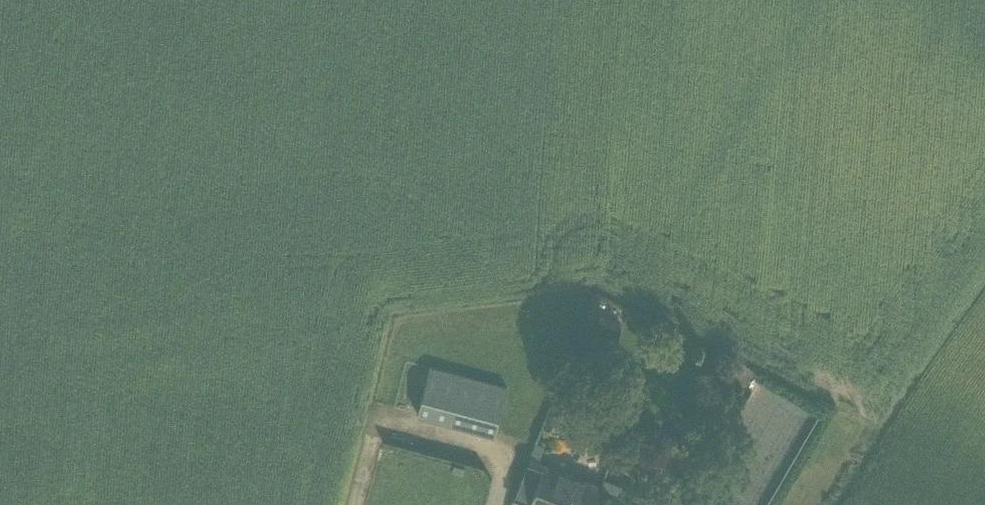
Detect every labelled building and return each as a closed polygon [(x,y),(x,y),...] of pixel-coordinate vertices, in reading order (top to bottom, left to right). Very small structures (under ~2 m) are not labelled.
[(496,435),(509,386),(431,366),(418,415),(496,435)] [(527,459),(511,499),(525,504),(590,504),(598,487),(599,484),(562,472),(527,459)] [(598,487),(590,504),(633,504),(634,501),(598,487)]
